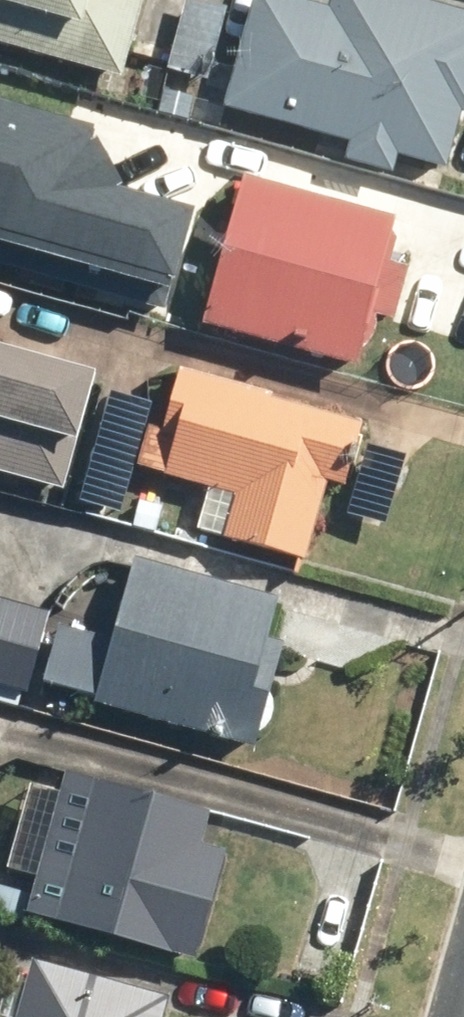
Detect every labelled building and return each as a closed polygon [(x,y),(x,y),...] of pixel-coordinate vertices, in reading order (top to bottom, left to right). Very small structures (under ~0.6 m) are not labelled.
[(120,77),(142,0),(0,0),(0,44),(120,77)] [(167,69),(206,79),(225,7),(197,0),(184,0),(167,69)] [(222,109),(348,141),(343,160),(392,172),(396,156),(445,168),(459,112),(463,113),(463,11),(422,0),(328,0),(326,8),(292,0),(249,0),(222,109)] [(165,309),(193,208),(122,188),(96,126),(0,100),(0,263),(165,309)] [(241,175),(200,325),(356,367),(371,313),(393,319),(407,268),(381,261),(393,216),(241,175)] [(60,483),(71,439),(79,441),(97,374),(0,349),(0,468),(60,483)] [(146,425),(135,464),(206,484),(193,529),(302,560),(324,480),(334,483),(352,421),(269,397),(270,391),(178,365),(160,428),(146,425)] [(56,624),(40,680),(90,693),(88,703),(251,747),(279,641),(264,637),(275,597),(134,559),(112,639),(56,624)] [(25,692),(47,612),(0,599),(0,685),(25,692)] [(62,770),(24,919),(193,962),(222,850),(198,844),(208,807),(62,770)] [(167,1000),(30,962),(25,978),(5,972),(0,988),(0,1016),(162,1016),(167,1000)]
